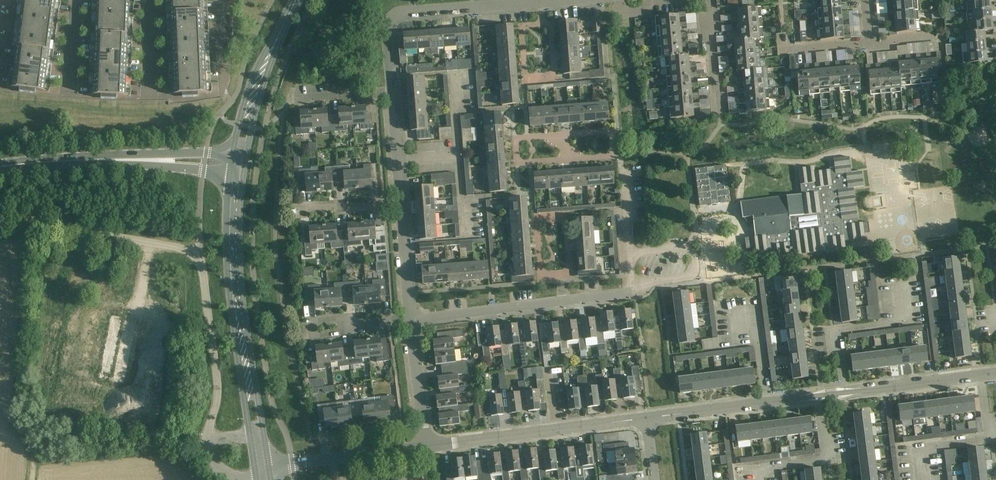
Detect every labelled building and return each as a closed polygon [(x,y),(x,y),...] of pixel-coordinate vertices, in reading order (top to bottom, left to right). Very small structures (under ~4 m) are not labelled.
[(38,8),(39,0),(23,0),(22,6),(38,8)] [(38,8),(54,10),(55,0),(39,0),(38,8)] [(818,10),(841,7),(841,9),(848,9),(847,5),(841,5),(840,0),(817,0),(818,10)] [(895,13),(917,10),(917,0),(894,2),(894,5),(895,11),(887,11),(888,16),(895,15),(895,13)] [(966,2),(967,12),(973,11),(973,12),(991,10),(991,8),(990,2),(995,2),(995,5),(995,4),(995,0),(987,0),(972,2),(969,2),(966,2)] [(202,1),(186,2),(187,12),(203,11),(202,1)] [(186,2),(170,2),(171,13),(187,12),(186,2)] [(112,14),(113,4),(97,3),(96,13),(112,14)] [(128,14),(129,4),(113,4),(112,14),(128,14)] [(37,18),(38,8),(22,6),(21,16),(37,18)] [(818,10),(819,20),(842,18),(842,20),(849,19),(848,15),(842,16),(841,9),(841,7),(818,10)] [(992,18),(991,12),(995,12),(995,7),(991,8),(991,10),(973,12),(973,11),(966,12),(967,23),(969,23),(969,22),(992,20),(992,18)] [(53,20),(54,10),(38,8),(37,18),(53,20)] [(732,23),(738,22),(738,20),(762,18),(761,8),(737,10),(738,18),(731,18),(732,23)] [(896,23),(918,21),(917,10),(895,13),(895,15),(895,21),(888,21),(889,26),(896,25),(896,23)] [(203,21),(203,11),(187,12),(187,22),(203,21)] [(187,22),(187,12),(171,13),(171,23),(187,22)] [(679,15),(655,17),(655,20),(659,20),(660,27),(680,26),(679,23),(679,17),(686,16),(686,14),(686,12),(679,13),(679,15)] [(112,14),(96,13),(96,23),(112,24),(112,14)] [(128,14),(112,14),(112,24),(128,25),(128,14)] [(37,18),(21,16),(20,26),(35,28),(37,18)] [(599,17),(591,17),(592,33),(596,33),(597,33),(600,32),(599,17)] [(53,20),(37,18),(35,28),(51,30),(53,20)] [(739,30),(763,28),(762,18),(738,20),(738,22),(739,28),(732,29),(733,33),(739,33),(739,30)] [(842,18),(819,20),(820,30),(843,28),(843,30),(850,29),(849,25),(843,25),(842,20),(842,18)] [(993,28),(992,22),(995,22),(995,18),(992,18),(992,20),(969,22),(969,23),(970,32),(984,31),(993,31),(993,28)] [(203,21),(187,22),(187,32),(204,32),(203,21)] [(560,22),(561,35),(577,34),(576,21),(560,22)] [(919,31),(918,21),(896,23),(896,25),(896,31),(889,32),(890,36),(897,36),(897,33),(919,31)] [(187,22),(171,23),(171,33),(187,32),(187,22)] [(681,36),(680,33),(680,27),(687,27),(687,22),(679,23),(680,26),(660,27),(656,28),(657,38),(681,36)] [(111,34),(112,24),(96,23),(95,34),(111,34)] [(128,35),(128,25),(112,24),(111,34),(128,35)] [(20,26),(18,36),(34,39),(35,28),(20,26)] [(497,40),(513,39),(512,26),(496,27),(497,40)] [(34,39),(50,41),(51,30),(35,28),(34,39)] [(739,33),(740,41),(757,39),(764,39),(763,28),(739,30),(739,33)] [(843,28),(820,30),(816,31),(817,38),(820,38),(821,41),(843,38),(844,40),(851,40),(851,38),(850,35),(844,35),(843,30),(843,28)] [(456,30),(457,47),(470,46),(469,29),(456,30)] [(456,30),(443,31),(444,48),(457,47),(456,30)] [(444,48),(443,31),(431,32),(432,48),(431,48),(431,54),(438,53),(437,48),(444,48)] [(985,41),(984,31),(970,32),(965,33),(966,43),(985,41)] [(171,33),(172,43),(188,42),(187,32),(171,33)] [(188,42),(204,42),(204,32),(187,32),(188,42)] [(431,32),(418,33),(419,49),(425,49),(425,54),(431,54),(431,48),(432,48),(431,32)] [(406,50),(419,49),(418,33),(404,34),(405,43),(399,43),(400,57),(406,56),(406,50)] [(681,36),(657,38),(657,41),(661,44),(661,48),(681,46),(681,43),(681,38),(687,37),(688,37),(687,35),(687,33),(680,33),(681,36)] [(95,34),(95,44),(111,44),(111,34),(95,34)] [(111,44),(127,45),(128,35),(111,34),(111,44)] [(561,35),(562,48),(578,47),(577,34),(561,35)] [(33,49),(34,39),(18,36),(17,47),(33,49)] [(50,41),(34,39),(33,49),(49,51),(50,41)] [(514,52),(513,39),(497,40),(498,53),(514,52)] [(734,41),(734,43),(735,49),(728,50),(728,54),(735,54),(735,51),(758,49),(757,39),(740,41),(734,41)] [(986,49),(985,41),(966,43),(967,53),(986,51),(986,54),(992,53),(992,49),(986,49)] [(188,53),(188,42),(172,43),(172,53),(188,53)] [(204,42),(188,42),(188,53),(204,52),(204,42)] [(688,43),(681,43),(681,46),(658,48),(658,49),(659,58),(665,58),(682,56),(682,48),(688,47),(689,50),(699,49),(699,44),(688,45),(688,43)] [(111,55),(111,44),(95,44),(95,54),(111,55)] [(127,45),(111,44),(111,55),(127,55),(127,45)] [(912,53),(912,45),(897,45),(897,51),(877,52),(878,61),(897,60),(897,54),(912,53)] [(32,59),(33,49),(17,47),(16,57),(32,59)] [(562,48),(563,61),(579,60),(579,59),(585,59),(585,52),(583,52),(582,47),(578,47),(562,48)] [(49,51),(33,49),(32,59),(48,61),(49,51)] [(736,61),(759,59),(758,49),(735,51),(735,54),(736,59),(729,60),(729,64),(736,64),(736,61)] [(967,53),(967,54),(962,54),(963,64),(987,62),(987,64),(993,64),(993,59),(987,59),(986,54),(986,51),(967,53)] [(204,52),(188,53),(189,63),(205,62),(204,52)] [(515,65),(514,52),(498,53),(499,66),(515,65)] [(937,59),(931,60),(929,60),(931,84),(942,83),(939,59),(941,59),(941,52),(936,52),(937,59)] [(189,63),(188,53),(172,53),(173,63),(189,63)] [(919,61),(921,85),(931,84),(929,60),(931,60),(930,53),(926,53),(926,60),(921,61),(919,61)] [(111,55),(95,54),(94,64),(110,65),(111,55)] [(908,62),(911,86),(921,85),(919,61),(921,61),(920,54),(916,54),(916,61),(910,62),(908,62)] [(126,65),(127,55),(111,55),(110,65),(126,65)] [(665,58),(666,68),(689,66),(689,68),(696,67),(696,62),(689,63),(688,55),(682,56),(665,58)] [(901,87),(911,86),(908,62),(910,62),(910,55),(905,55),(906,62),(898,63),(898,69),(899,69),(900,87),(901,87)] [(795,56),(789,57),(790,74),(794,73),(797,73),(799,96),(809,95),(807,72),(805,72),(799,72),(798,65),(796,66),(795,56)] [(30,68),(32,59),(16,57),(14,66),(30,68)] [(599,70),(589,71),(589,78),(604,77),(602,58),(598,58),(599,70)] [(48,61),(32,59),(30,68),(46,70),(48,61)] [(760,69),(759,59),(736,61),(736,64),(737,70),(729,70),(730,75),(737,74),(737,72),(743,72),(743,71),(760,70),(760,69)] [(446,68),(446,71),(459,70),(459,66),(458,60),(451,60),(452,67),(446,68)] [(580,73),(579,60),(563,61),(564,75),(580,73)] [(845,61),(846,68),(848,68),(850,92),(860,91),(858,67),(850,67),(849,60),(845,61)] [(839,89),(840,92),(850,92),(848,68),(846,68),(840,68),(839,61),(835,62),(835,69),(837,69),(839,89)] [(205,62),(189,63),(189,73),(205,72),(205,62)] [(829,62),(825,63),(825,70),(827,70),(830,93),(833,93),(833,89),(839,89),(837,69),(835,69),(830,69),(829,62)] [(901,92),(901,87),(900,87),(899,69),(898,69),(891,69),(890,62),(886,63),(886,70),(888,69),(891,93),(901,92)] [(189,73),(189,63),(173,63),(173,74),(189,73)] [(819,94),(830,93),(827,70),(825,70),(819,70),(819,63),(815,64),(815,71),(817,71),(819,90),(819,94)] [(881,94),(891,93),(888,69),(886,70),(880,70),(880,63),(875,64),(876,71),(878,71),(881,94)] [(110,75),(110,65),(94,64),(94,74),(110,75)] [(809,64),(804,65),(805,72),(807,72),(809,95),(813,95),(812,91),(819,90),(817,71),(815,71),(809,71),(809,64)] [(878,71),(876,71),(870,71),(869,64),(865,65),(866,72),(868,72),(870,95),(881,94),(878,71)] [(126,65),(110,65),(110,75),(126,76),(126,65)] [(407,74),(421,73),(421,69),(419,69),(419,65),(406,65),(407,74)] [(516,78),(515,65),(499,66),(500,79),(516,78)] [(29,79),(30,68),(14,66),(13,77),(29,79)] [(690,78),(697,77),(697,75),(707,75),(706,69),(696,70),(696,73),(690,74),(689,68),(689,66),(666,68),(667,78),(690,76),(690,78)] [(46,70),(30,68),(29,79),(45,81),(46,70)] [(476,81),(487,80),(486,74),(480,74),(479,68),(475,68),(476,81)] [(743,81),(767,79),(766,69),(760,69),(760,70),(743,71),(743,72),(743,79),(737,80),(737,84),(744,84),(743,81)] [(205,72),(189,73),(190,83),(206,82),(205,72)] [(190,83),(189,73),(173,74),(174,84),(190,83)] [(109,85),(110,75),(94,74),(93,84),(109,85)] [(126,76),(110,75),(109,85),(125,86),(126,76)] [(690,76),(667,78),(668,88),(691,86),(691,88),(698,87),(698,86),(697,83),(691,84),(690,78),(690,76)] [(27,93),(29,79),(13,77),(12,87),(20,88),(19,92),(27,93)] [(407,79),(408,92),(424,91),(423,78),(407,79)] [(517,91),(516,78),(500,79),(501,92),(517,91)] [(44,92),(45,81),(29,79),(27,93),(35,94),(36,91),(44,92)] [(738,95),(744,94),(744,91),(768,89),(767,79),(743,81),(744,84),(744,90),(737,90),(738,95)] [(487,80),(476,81),(477,94),(481,94),(481,88),(487,87),(487,80)] [(206,93),(206,82),(190,83),(190,98),(199,97),(198,93),(206,93)] [(190,83),(174,84),(174,94),(182,94),(182,98),(190,98),(190,83)] [(109,100),(109,85),(93,84),(93,95),(101,95),(101,99),(109,100)] [(553,84),(540,85),(540,89),(541,89),(542,97),(547,96),(547,89),(553,88),(553,84)] [(125,86),(109,85),(109,100),(117,100),(117,96),(125,96),(125,86)] [(668,88),(669,98),(692,96),(692,98),(699,98),(698,93),(691,94),(691,88),(691,86),(668,88)] [(739,104),(745,104),(745,102),(769,100),(768,89),(744,91),(744,94),(745,100),(738,100),(739,104)] [(408,92),(409,105),(425,104),(424,91),(408,92)] [(518,104),(517,91),(501,92),(502,106),(518,104)] [(692,107),(693,109),(700,108),(699,104),(692,104),(692,98),(692,96),(669,98),(669,109),(692,107)] [(745,102),(745,104),(746,110),(739,110),(739,115),(746,114),(746,112),(770,110),(769,100),(745,102)] [(409,105),(410,118),(426,117),(425,104),(409,105)] [(607,104),(594,105),(595,121),(608,120),(607,104)] [(594,105),(581,106),(582,122),(595,121),(594,105)] [(569,123),(582,122),(581,106),(568,107),(569,123)] [(351,108),(353,125),(359,124),(360,130),(373,129),(371,113),(365,113),(364,107),(351,108)] [(568,107),(555,108),(556,124),(569,123),(568,107)] [(674,116),(670,116),(670,119),(693,117),(693,119),(701,118),(700,116),(710,115),(710,110),(700,111),(700,114),(693,114),(693,109),(692,107),(673,108),(674,116)] [(346,126),(353,125),(351,108),(338,110),(338,115),(333,116),(334,133),(346,131),(346,126)] [(556,124),(555,108),(542,109),(543,126),(556,124)] [(543,126),(542,109),(529,110),(530,127),(543,126)] [(322,134),(334,133),(333,116),(327,116),(326,110),(313,112),(314,128),(321,127),(322,134)] [(658,119),(657,111),(647,112),(647,119),(658,119)] [(308,128),(314,128),(313,112),(300,113),(301,118),(294,119),(296,136),(308,135),(308,128)] [(484,115),(485,128),(501,126),(500,113),(484,115)] [(464,116),(460,116),(461,129),(471,128),(470,119),(476,119),(476,114),(464,115),(464,116)] [(426,117),(410,118),(411,131),(416,131),(417,140),(431,139),(430,131),(428,131),(426,117)] [(485,128),(486,141),(502,139),(501,126),(485,128)] [(462,130),(463,143),(467,142),(474,142),(473,128),(466,129),(462,130)] [(487,153),(503,152),(502,139),(486,141),(487,153)] [(488,166),(504,165),(503,152),(487,153),(488,166)] [(851,172),(849,157),(833,159),(834,168),(829,168),(829,170),(814,172),(813,167),(798,169),(802,195),(740,203),(742,219),(752,218),(754,237),(744,238),(746,249),(751,248),(751,253),(772,251),(773,261),(794,258),(794,256),(824,251),(824,254),(845,252),(844,241),(864,239),(864,234),(869,233),(868,222),(857,223),(852,188),(863,187),(861,171),(851,172)] [(363,172),(356,172),(358,188),(371,187),(371,181),(377,181),(375,165),(363,166),(363,172)] [(505,178),(504,165),(488,166),(489,179),(505,178)] [(726,165),(695,169),(699,206),(730,202),(726,165)] [(349,167),(337,168),(338,184),(344,184),(345,189),(358,188),(356,172),(350,173),(349,167)] [(338,184),(337,168),(325,169),(325,175),(318,175),(319,191),(333,190),(332,184),(338,184)] [(599,169),(600,185),(613,184),(612,168),(599,169)] [(307,192),(319,191),(318,175),(318,169),(311,170),(299,171),(300,187),(306,187),(307,192)] [(600,185),(599,169),(586,170),(587,186),(600,185)] [(587,186),(586,170),(573,171),(574,187),(587,186)] [(574,187),(573,171),(560,172),(561,188),(574,187)] [(561,188),(560,172),(547,173),(548,189),(561,188)] [(535,190),(548,189),(547,173),(534,174),(535,190)] [(506,191),(505,178),(489,179),(490,192),(506,191)] [(469,181),(465,181),(466,196),(471,196),(473,195),(472,181),(469,181)] [(416,188),(417,201),(433,199),(432,186),(416,188)] [(509,199),(510,212),(527,211),(526,197),(509,199)] [(449,211),(458,211),(457,198),(453,198),(454,206),(448,206),(449,211)] [(433,199),(417,201),(418,214),(434,212),(434,213),(440,212),(439,206),(434,206),(433,199)] [(459,224),(458,211),(449,211),(449,212),(445,212),(445,218),(450,218),(452,220),(453,223),(455,223),(455,224),(459,224)] [(511,225),(528,224),(527,211),(510,212),(511,225)] [(611,217),(612,230),(616,229),(616,217),(614,217),(613,211),(605,212),(606,217),(611,216),(611,217)] [(418,214),(419,227),(435,226),(434,213),(434,212),(418,214)] [(582,219),(575,219),(576,232),(592,231),(592,218),(598,218),(597,212),(582,213),(582,219)] [(374,223),(361,224),(362,240),(370,240),(370,245),(373,245),(374,252),(387,251),(385,227),(375,228),(374,223)] [(348,231),(342,231),(344,248),(344,253),(348,253),(347,248),(348,248),(356,247),(363,247),(362,240),(361,224),(348,225),(348,231)] [(511,225),(512,238),(529,236),(528,224),(511,225)] [(336,226),(323,227),(324,244),(331,243),(331,249),(343,248),(344,248),(342,231),(336,232),(336,226)] [(436,238),(435,226),(419,227),(420,240),(436,238)] [(310,234),(304,234),(306,251),(306,256),(312,255),(311,251),(312,251),(318,250),(325,250),(324,244),(323,227),(310,228),(310,234)] [(576,232),(577,246),(593,244),(592,231),(576,232)] [(530,249),(529,236),(512,238),(513,251),(530,249)] [(473,244),(472,240),(459,241),(460,245),(461,257),(466,256),(466,252),(473,252),(473,244)] [(434,252),(434,247),(433,243),(420,244),(420,252),(434,252)] [(577,246),(577,259),(594,257),(593,244),(577,246)] [(531,262),(530,249),(513,251),(514,263),(531,262)] [(594,257),(577,259),(578,272),(587,271),(587,277),(602,276),(601,265),(595,266),(594,257)] [(942,259),(944,271),(959,269),(958,257),(942,259)] [(437,283),(450,282),(448,266),(447,259),(441,260),(441,266),(435,267),(437,283)] [(387,262),(376,263),(376,271),(388,270),(387,262)] [(532,275),(531,262),(514,263),(515,277),(511,277),(512,283),(526,282),(526,276),(532,275)] [(423,284),(437,283),(435,267),(422,268),(422,263),(416,264),(417,279),(423,278),(423,284)] [(487,263),(474,264),(475,280),(489,279),(487,263)] [(463,281),(475,280),(474,264),(461,265),(463,281)] [(450,282),(463,281),(461,265),(448,266),(450,282)] [(959,269),(944,271),(945,284),(961,282),(959,269)] [(836,285),(852,283),(850,271),(835,273),(836,285)] [(789,274),(773,276),(775,293),(781,292),(796,290),(795,278),(790,278),(789,274)] [(937,276),(923,278),(924,286),(929,286),(938,284),(937,276)] [(374,287),(366,288),(368,304),(381,303),(381,297),(387,296),(386,280),(373,281),(374,287)] [(866,294),(877,292),(875,280),(870,281),(867,281),(869,287),(866,288),(866,294)] [(359,282),(347,283),(348,299),(354,299),(355,305),(368,304),(366,288),(360,288),(359,282)] [(961,282),(945,284),(947,296),(962,294),(961,282)] [(342,300),(348,299),(347,283),(334,284),(335,290),(328,290),(329,307),(342,306),(342,300)] [(838,297),(853,295),(852,283),(836,285),(838,297)] [(309,290),(304,290),(305,302),(310,302),(316,302),(317,308),(329,307),(328,290),(322,291),(321,285),(309,286),(309,290)] [(798,302),(796,290),(781,292),(782,304),(798,302)] [(671,293),(673,306),(689,304),(687,291),(671,293)] [(877,292),(866,294),(868,302),(878,301),(877,292)] [(962,294),(947,296),(949,308),(964,306),(962,294)] [(838,297),(839,310),(855,308),(853,295),(838,297)] [(784,317),(799,315),(798,302),(782,304),(784,317)] [(690,316),(689,304),(673,306),(675,318),(690,316)] [(868,307),(866,307),(867,315),(868,321),(875,320),(880,319),(880,318),(878,305),(868,307)] [(964,306),(949,308),(950,321),(966,319),(964,306)] [(856,320),(855,308),(839,310),(841,322),(856,320)] [(612,317),(614,332),(615,342),(616,342),(617,350),(622,349),(621,341),(622,341),(620,331),(632,329),(630,309),(617,311),(618,316),(612,317)] [(596,338),(597,345),(604,344),(603,333),(614,332),(612,317),(611,312),(599,313),(600,318),(594,319),(596,338)] [(801,327),(799,315),(784,317),(785,329),(801,327)] [(692,328),(690,316),(675,318),(676,331),(692,328)] [(578,340),(577,340),(579,351),(586,350),(585,340),(596,338),(594,319),(594,318),(581,320),(582,325),(576,325),(578,340)] [(966,319),(950,321),(952,333),(967,331),(966,319)] [(559,343),(560,353),(567,352),(566,342),(577,340),(578,340),(576,325),(575,320),(563,322),(563,327),(558,328),(557,328),(559,343)] [(517,329),(519,344),(518,344),(520,354),(521,366),(528,365),(527,360),(526,360),(525,353),(527,353),(526,343),(537,341),(535,321),(522,323),(523,328),(517,329)] [(548,344),(559,343),(557,328),(558,328),(557,323),(544,324),(545,329),(539,330),(542,355),(549,354),(548,344)] [(507,345),(518,344),(519,344),(517,329),(516,324),(504,325),(505,330),(499,331),(501,346),(500,346),(502,357),(508,356),(507,345)] [(712,339),(701,340),(703,350),(718,348),(717,338),(715,325),(710,326),(712,339)] [(499,331),(498,326),(485,328),(486,333),(477,334),(479,346),(481,345),(483,359),(490,358),(489,347),(500,346),(501,346),(499,331)] [(802,339),(801,327),(785,329),(787,341),(802,339)] [(692,328),(676,331),(678,343),(694,341),(692,328)] [(431,340),(433,353),(453,350),(451,338),(462,337),(461,330),(436,333),(437,339),(431,340)] [(967,331),(952,333),(953,345),(969,343),(967,331)] [(379,339),(366,341),(368,357),(375,356),(376,362),(388,361),(386,344),(380,345),(379,339)] [(804,352),(802,339),(787,341),(789,354),(804,352)] [(348,349),(350,366),(362,364),(361,358),(368,357),(366,341),(353,343),(353,349),(348,349)] [(970,356),(969,343),(953,345),(955,358),(970,356)] [(341,344),(328,346),(330,362),(331,368),(337,367),(350,366),(348,349),(342,350),(341,344)] [(310,354),(305,354),(306,364),(311,363),(312,370),(324,369),(323,363),(330,362),(328,346),(315,347),(316,353),(310,354)] [(912,347),(914,363),(926,361),(925,346),(912,347)] [(912,347),(900,349),(902,364),(914,363),(912,347)] [(900,349),(887,351),(889,366),(902,364),(900,349)] [(441,370),(466,367),(465,360),(454,362),(453,350),(433,353),(435,365),(440,364),(441,370)] [(887,351),(875,352),(877,368),(889,366),(887,351)] [(806,364),(804,352),(789,354),(790,366),(806,364)] [(875,352),(863,354),(865,369),(877,368),(875,352)] [(852,371),(865,369),(863,354),(850,355),(852,371)] [(806,364),(790,366),(792,379),(807,377),(806,364)] [(631,377),(620,379),(622,394),(622,399),(635,397),(634,392),(641,391),(637,366),(630,367),(631,377)] [(467,374),(466,367),(441,370),(441,376),(436,377),(438,390),(439,390),(439,389),(457,387),(457,386),(456,375),(467,374)] [(537,390),(525,391),(527,406),(527,411),(540,410),(539,405),(546,404),(542,378),(541,367),(530,369),(531,374),(535,374),(535,379),(537,390)] [(616,395),(622,394),(620,379),(619,368),(612,369),(613,380),(602,381),(604,400),(604,401),(617,400),(616,395)] [(752,368),(739,370),(741,385),(753,384),(752,368)] [(739,370),(727,371),(729,387),(741,385),(739,370)] [(727,371),(715,373),(716,388),(729,387),(727,371)] [(715,373),(702,374),(704,390),(716,388),(715,373)] [(702,374),(690,376),(692,391),(704,390),(702,374)] [(586,402),(585,402),(586,408),(599,406),(598,401),(604,400),(602,381),(601,375),(594,376),(596,386),(584,388),(586,402)] [(679,393),(692,391),(690,376),(678,377),(679,393)] [(580,403),(585,402),(586,402),(584,388),(583,377),(576,378),(577,389),(565,390),(568,410),(580,408),(580,403)] [(509,409),(508,409),(509,413),(521,412),(520,407),(527,406),(525,391),(524,381),(517,382),(518,392),(507,394),(509,409)] [(488,397),(485,397),(487,415),(490,414),(491,416),(503,414),(502,410),(508,409),(509,409),(507,394),(506,383),(499,384),(500,395),(488,396),(488,397)] [(312,395),(336,392),(335,384),(311,388),(312,395)] [(439,389),(439,390),(439,395),(435,396),(436,408),(441,408),(441,407),(456,405),(455,394),(465,392),(465,385),(457,386),(457,387),(439,389)] [(375,404),(376,420),(389,419),(388,413),(395,412),(393,396),(380,397),(381,403),(375,404)] [(972,396),(959,397),(961,413),(974,411),(972,396)] [(361,400),(355,400),(357,417),(362,416),(363,422),(376,420),(375,404),(367,405),(367,399),(366,398),(366,397),(361,397),(360,398),(361,400)] [(949,414),(961,413),(959,397),(947,399),(949,414)] [(937,416),(949,414),(947,399),(935,401),(937,416)] [(355,400),(336,403),(338,425),(351,423),(350,418),(357,417),(355,400)] [(924,417),(925,417),(937,416),(935,401),(922,402),(924,417)] [(922,402),(910,404),(912,419),(913,419),(914,426),(926,424),(925,417),(924,417),(922,402)] [(329,404),(316,405),(318,422),(325,421),(325,427),(338,425),(336,403),(329,404)] [(476,418),(484,417),(482,403),(475,404),(476,418)] [(467,404),(456,405),(441,407),(441,408),(442,413),(437,414),(439,427),(458,424),(457,412),(468,411),(467,404)] [(899,420),(912,419),(910,404),(897,405),(899,420)] [(854,426),(869,424),(868,411),(853,413),(854,426)] [(796,418),(798,433),(811,432),(809,416),(796,418)] [(963,430),(964,435),(977,433),(982,432),(981,426),(980,417),(975,418),(976,427),(976,428),(963,430)] [(786,435),(798,433),(796,418),(784,420),(786,435)] [(774,436),(786,435),(784,420),(772,421),(774,436)] [(761,438),(774,436),(772,421),(759,423),(761,438)] [(749,440),(761,438),(759,423),(747,425),(749,440)] [(871,436),(869,424),(854,426),(856,438),(871,436)] [(736,441),(749,440),(747,425),(734,426),(736,441)] [(927,435),(927,440),(939,438),(939,433),(940,433),(939,427),(931,428),(932,434),(927,435)] [(691,447),(706,445),(705,432),(690,434),(691,447)] [(872,449),(871,436),(856,438),(857,451),(872,449)] [(613,451),(615,462),(634,460),(633,447),(628,448),(627,442),(602,445),(603,452),(613,451)] [(573,452),(575,467),(576,477),(577,477),(577,479),(583,479),(583,476),(581,466),(594,465),(591,444),(578,446),(579,451),(573,452)] [(706,445),(691,447),(693,459),(708,457),(706,445)] [(801,451),(801,456),(814,454),(814,453),(820,453),(819,449),(814,449),(813,445),(805,446),(806,450),(801,451)] [(563,468),(575,467),(573,452),(573,447),(560,448),(561,454),(555,454),(554,454),(556,469),(557,479),(565,479),(563,468)] [(966,449),(968,462),(983,460),(982,447),(966,449)] [(519,470),(521,479),(528,479),(526,469),(537,468),(536,457),(537,457),(535,448),(523,449),(524,454),(518,455),(517,455),(519,470)] [(556,469),(554,454),(555,454),(554,449),(542,451),(542,456),(537,457),(536,457),(537,468),(539,479),(546,479),(545,471),(556,469)] [(857,451),(859,463),(874,461),(872,449),(857,451)] [(945,464),(955,463),(954,460),(954,457),(957,456),(957,449),(943,451),(945,464)] [(518,455),(517,450),(505,452),(506,456),(500,457),(499,457),(501,472),(502,479),(509,479),(508,471),(519,470),(517,455),(518,455)] [(481,460),(483,479),(490,479),(489,474),(501,472),(499,457),(500,457),(499,453),(486,454),(487,459),(481,460)] [(732,467),(730,455),(725,455),(725,456),(719,457),(720,464),(726,464),(727,468),(732,467)] [(462,457),(464,477),(476,476),(477,479),(483,479),(481,460),(475,460),(474,456),(462,457)] [(462,457),(449,459),(450,464),(443,464),(445,479),(452,479),(464,477),(462,457)] [(709,470),(708,457),(693,459),(694,472),(709,470)] [(615,462),(616,474),(606,475),(598,477),(599,479),(623,479),(632,479),(631,473),(636,472),(634,460),(615,462)] [(985,472),(983,460),(968,462),(969,474),(985,472)] [(859,463),(860,475),(875,473),(874,461),(859,463)] [(819,468),(804,470),(805,479),(820,479),(819,468)] [(695,479),(711,479),(709,470),(694,472),(695,479)]
